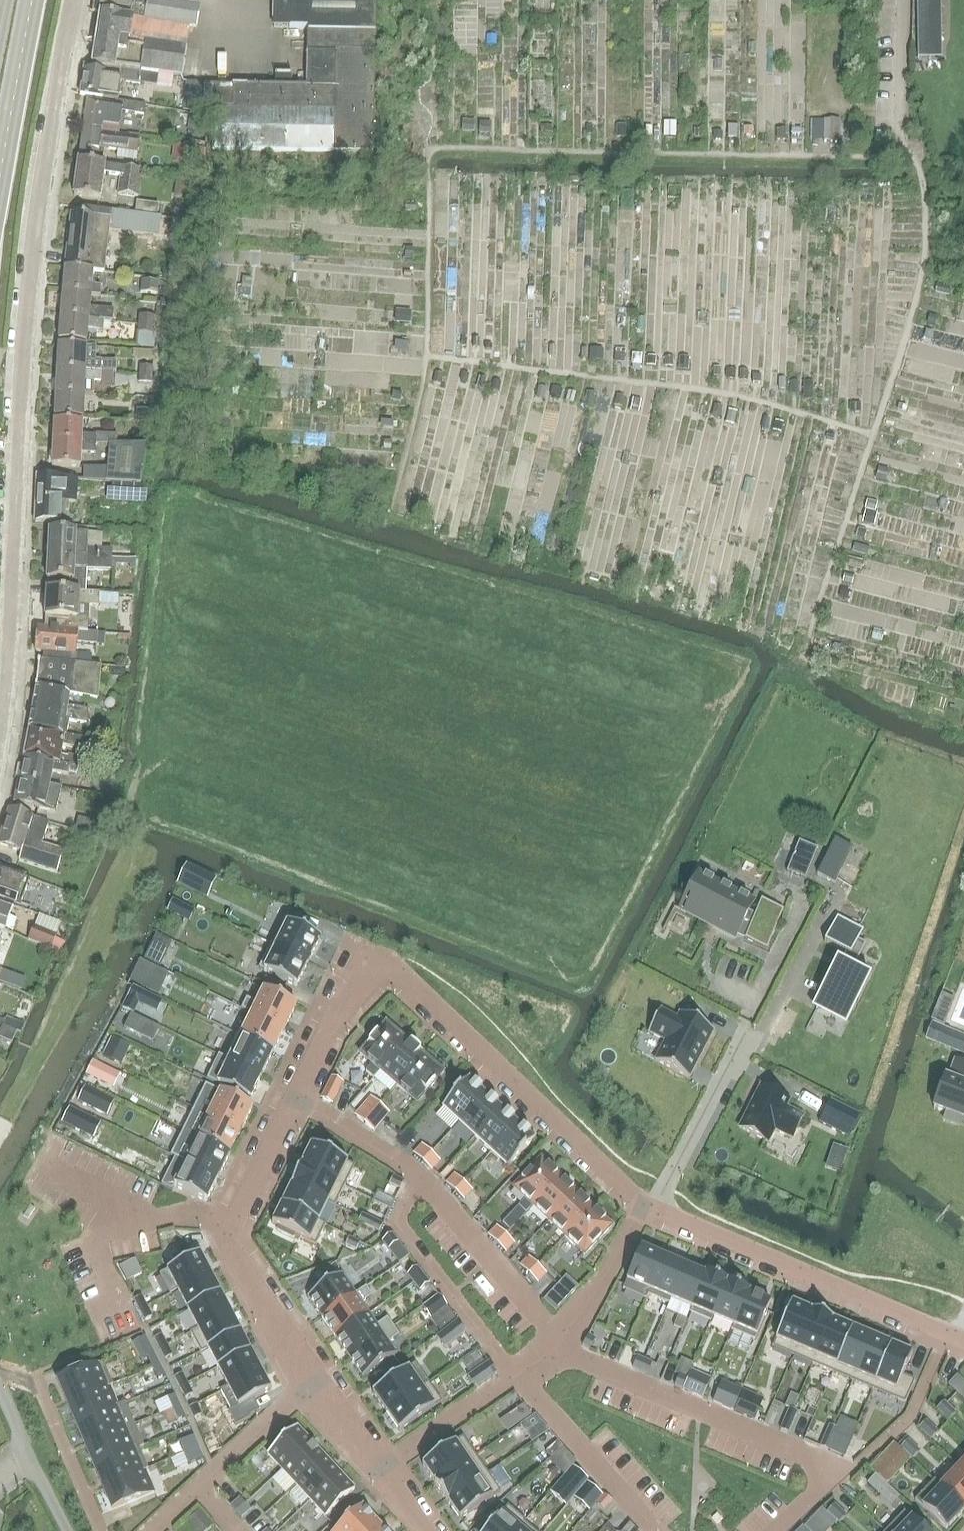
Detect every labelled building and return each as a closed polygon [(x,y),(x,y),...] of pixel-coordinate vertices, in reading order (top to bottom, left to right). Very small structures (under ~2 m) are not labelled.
[(200,6),(162,0),(94,0),(93,12),(128,17),(196,28),(200,6)] [(203,109),(213,109),(213,150),(373,152),(376,31),(376,0),(272,0),(272,29),(308,29),(307,52),(306,87),(204,85),(203,109)] [(917,46),(941,45),(941,0),(917,0),(917,46)] [(97,33),(92,65),(115,68),(115,66),(140,70),(143,49),(145,41),(129,39),(132,19),(100,14),(99,20),(97,33)] [(186,47),(145,41),(143,49),(140,70),(159,72),(174,75),(182,76),(186,47)] [(83,69),(80,94),(102,98),(117,100),(120,80),(144,84),(146,74),(86,65),(86,69),(83,69)] [(150,75),(146,74),(144,84),(157,86),(158,76),(150,75)] [(199,112),(203,84),(187,81),(183,109),(199,112)] [(88,100),(83,128),(103,131),(103,128),(119,130),(122,112),(131,113),(148,116),(150,106),(119,101),(118,105),(88,100)] [(191,114),(188,131),(199,132),(202,116),(191,114)] [(823,119),(823,140),(840,140),(840,119),(823,119)] [(472,130),(472,121),(462,120),(462,130),(472,130)] [(490,133),(490,122),(480,122),(479,132),(490,133)] [(676,125),(665,125),(665,137),(676,137),(676,125)] [(552,126),(541,126),(541,134),(553,134),(552,126)] [(731,126),(730,138),(738,138),(739,126),(731,126)] [(626,127),(618,127),(618,137),(626,137),(626,127)] [(103,131),(83,128),(79,156),(102,160),(104,148),(136,153),(138,136),(127,135),(127,136),(102,133),(103,131)] [(778,140),(787,140),(787,129),(778,129),(778,140)] [(802,140),(802,132),(792,132),(792,140),(802,140)] [(181,145),(180,160),(197,161),(203,162),(204,158),(205,148),(181,145)] [(78,161),(74,196),(100,199),(103,173),(121,175),(122,167),(78,161)] [(121,175),(118,193),(138,196),(141,169),(122,167),(121,175)] [(178,176),(176,189),(188,191),(190,178),(189,178),(178,176)] [(134,214),(137,214),(157,217),(158,204),(136,202),(134,214)] [(137,214),(134,214),(95,209),(95,216),(71,213),(65,267),(92,271),(104,272),(109,229),(135,232),(137,214)] [(413,249),(405,249),(405,259),(413,259),(413,249)] [(65,268),(62,292),(90,296),(90,295),(100,296),(101,286),(91,285),(92,271),(65,268)] [(243,278),(240,299),(249,300),(252,279),(243,278)] [(157,294),(158,282),(140,280),(140,292),(157,294)] [(947,287),(936,284),(934,291),(946,294),(947,287)] [(60,316),(104,320),(113,321),(114,309),(89,307),(90,296),(62,292),(60,316)] [(400,313),(400,324),(409,324),(410,313),(400,313)] [(138,315),(138,323),(155,325),(155,316),(138,315)] [(104,320),(60,316),(58,341),(86,343),(87,330),(103,332),(104,320)] [(936,318),(930,316),(928,323),(935,325),(936,318)] [(155,325),(138,323),(137,333),(154,334),(155,325)] [(924,337),(930,339),(932,332),(926,330),(924,337)] [(57,369),(102,371),(116,371),(116,361),(85,360),(86,346),(58,345),(57,369)] [(602,352),(591,352),(590,360),(602,360),(602,352)] [(623,354),(615,353),(614,363),(622,363),(623,354)] [(631,365),(639,365),(641,366),(641,355),(631,354),(630,365),(631,365)] [(656,357),(647,356),(647,366),(655,366),(656,357)] [(665,357),(665,367),(673,367),(673,357),(665,357)] [(687,371),(688,360),(679,360),(679,370),(687,371)] [(139,365),(139,373),(152,374),(152,366),(139,365)] [(101,383),(102,371),(57,369),(56,392),(83,394),(84,382),(101,383)] [(152,374),(139,373),(138,383),(151,383),(152,374)] [(443,375),(436,373),(433,382),(441,384),(443,375)] [(462,373),(460,380),(466,382),(469,374),(462,373)] [(479,378),(477,388),(483,389),(485,380),(479,378)] [(495,380),(492,389),(498,391),(501,382),(495,380)] [(812,383),(804,382),(803,398),(812,399),(812,383)] [(537,394),(544,396),(546,388),(538,386),(537,394)] [(561,389),(552,387),(551,394),(559,396),(561,389)] [(566,399),(574,401),(575,393),(568,391),(566,399)] [(83,394),(56,392),(55,418),(82,419),(83,394)] [(393,400),(401,401),(402,393),(394,392),(393,400)] [(594,394),(587,392),(585,401),(592,403),(594,394)] [(624,397),(616,395),(614,405),(621,407),(624,397)] [(640,401),(632,399),(630,409),(637,411),(640,401)] [(149,410),(148,420),(160,421),(161,403),(149,402),(149,410)] [(849,412),(859,412),(859,404),(849,404),(849,412)] [(721,406),(714,405),(712,415),(719,416),(721,406)] [(907,407),(898,405),(897,410),(905,413),(907,407)] [(136,409),(136,419),(148,420),(149,410),(136,409)] [(726,418),(734,420),(736,412),(728,410),(726,418)] [(95,444),(95,436),(81,435),(81,423),(54,421),(53,441),(53,442),(95,444)] [(782,423),(774,421),(772,429),(780,431),(782,423)] [(143,422),(142,438),(153,438),(153,423),(143,422)] [(822,435),(814,432),(812,441),(820,443),(822,435)] [(95,444),(110,445),(116,445),(116,443),(117,435),(95,434),(95,436),(95,444)] [(838,442),(831,440),(828,452),(836,454),(838,442)] [(391,450),(392,442),(384,441),(383,449),(391,450)] [(95,454),(95,444),(53,442),(52,466),(79,467),(80,454),(95,454)] [(84,479),(140,485),(146,445),(116,443),(116,445),(110,445),(107,469),(84,467),(84,479)] [(876,479),(885,481),(888,470),(879,467),(876,479)] [(37,476),(35,522),(72,523),(72,518),(68,518),(69,500),(74,500),(75,479),(60,478),(60,477),(37,476)] [(111,483),(109,501),(142,504),(144,486),(111,483)] [(874,511),(876,503),(867,501),(864,508),(874,511)] [(865,511),(862,523),(874,526),(877,514),(865,511)] [(863,539),(866,531),(858,529),(856,537),(863,539)] [(49,531),(48,555),(111,558),(112,550),(87,548),(88,533),(49,531)] [(852,551),(864,554),(865,547),(854,544),(852,551)] [(46,590),(46,591),(81,592),(81,587),(82,581),(85,581),(86,569),(111,570),(111,558),(48,555),(47,579),(47,580),(47,581),(47,584),(47,589),(47,590),(46,590)] [(852,559),(850,567),(860,570),(862,562),(852,559)] [(853,577),(844,575),(842,582),(851,584),(853,577)] [(847,599),(849,591),(842,589),(839,597),(847,599)] [(45,618),(45,628),(87,631),(88,618),(77,618),(78,606),(98,607),(99,593),(81,592),(46,591),(45,617),(45,618)] [(37,627),(35,651),(47,652),(46,661),(75,663),(75,655),(75,653),(76,643),(96,645),(97,633),(87,632),(87,631),(45,628),(39,628),(38,627),(37,627)] [(105,634),(97,633),(96,645),(104,646),(105,634)] [(75,655),(75,663),(90,665),(91,655),(75,653),(75,655)] [(36,688),(35,691),(68,695),(97,699),(100,666),(90,665),(75,663),(46,661),(38,660),(38,663),(36,684),(35,687),(36,687),(36,688)] [(35,691),(28,729),(63,735),(66,735),(68,721),(86,724),(88,709),(67,706),(68,695),(35,691)] [(28,729),(23,756),(59,764),(69,766),(76,767),(86,769),(88,755),(81,754),(81,756),(68,754),(67,756),(60,755),(61,745),(82,749),(84,739),(66,735),(63,735),(28,729)] [(23,756),(19,777),(49,784),(51,772),(67,775),(69,766),(59,764),(23,756)] [(19,777),(14,803),(55,813),(61,787),(49,784),(19,777)] [(48,823),(8,810),(0,836),(0,845),(21,852),(19,861),(56,873),(63,852),(41,845),(48,823)] [(77,818),(74,831),(94,838),(98,823),(77,818)] [(834,839),(817,874),(834,883),(851,848),(834,839)] [(799,842),(786,871),(805,879),(817,849),(799,842)] [(187,863),(178,882),(193,889),(207,897),(217,877),(202,870),(187,863)] [(21,903),(26,890),(30,878),(0,867),(0,896),(21,903)] [(748,911),(753,902),(698,873),(686,896),(688,897),(691,899),(685,911),(702,920),(704,915),(716,921),(715,922),(715,925),(716,926),(716,927),(717,927),(718,928),(719,929),(720,930),(735,937),(736,936),(738,930),(747,934),(744,939),(767,949),(783,909),(761,900),(755,914),(748,911)] [(30,878),(26,890),(47,899),(51,887),(52,886),(30,878)] [(174,898),(168,910),(189,921),(195,909),(174,898)] [(13,932),(18,919),(9,916),(13,906),(3,902),(0,901),(0,927),(13,932)] [(42,912),(37,924),(59,932),(63,920),(42,912)] [(271,945),(308,962),(319,938),(283,921),(272,944),(271,945)] [(50,950),(56,936),(32,926),(26,940),(50,950)] [(836,961),(814,1003),(818,1005),(820,1005),(848,1020),(870,978),(852,969),(857,959),(865,944),(858,940),(832,926),(824,941),(846,953),(841,963),(836,961)] [(308,962),(271,945),(272,944),(271,943),(258,968),(296,987),(308,962)] [(164,953),(150,946),(143,959),(158,966),(164,953)] [(139,959),(128,981),(136,985),(146,963),(139,959)] [(0,974),(0,981),(21,989),(25,978),(2,969),(0,974)] [(147,993),(133,986),(125,1001),(132,1004),(136,997),(144,1001),(147,993)] [(284,1029),(296,1005),(264,989),(257,1003),(246,998),(241,1009),(251,1014),(252,1013),(284,1029)] [(941,994),(936,1008),(949,1012),(954,999),(941,994)] [(655,1059),(654,1060),(689,1078),(689,1077),(712,1031),(713,1031),(714,1030),(679,1012),(678,1013),(679,1014),(677,1018),(661,1010),(661,1009),(660,1008),(648,1032),(649,1033),(649,1032),(665,1040),(655,1059)] [(145,1020),(130,1013),(124,1026),(139,1033),(145,1020)] [(272,1052),(284,1029),(252,1013),(251,1014),(241,1036),(240,1037),(272,1052)] [(4,1021),(2,1025),(8,1028),(12,1021),(5,1018),(4,1021)] [(931,1022),(925,1038),(941,1044),(947,1028),(931,1022)] [(359,1053),(372,1064),(365,1072),(373,1078),(380,1071),(406,1040),(385,1023),(359,1053)] [(0,1029),(0,1038),(11,1043),(16,1032),(8,1028),(2,1025),(0,1029)] [(952,1048),(963,1053),(963,1035),(957,1032),(952,1048)] [(241,1036),(236,1034),(224,1058),(224,1059),(228,1061),(229,1060),(261,1076),(272,1052),(240,1037),(241,1036)] [(112,1037),(103,1055),(114,1060),(123,1042),(112,1037)] [(406,1040),(380,1071),(396,1085),(422,1054),(421,1053),(422,1053),(408,1040),(407,1041),(406,1040)] [(422,1054),(396,1085),(417,1103),(443,1072),(422,1054)] [(218,1055),(206,1079),(249,1100),(261,1076),(229,1060),(228,1061),(224,1059),(224,1058),(218,1055)] [(110,1070),(92,1061),(86,1074),(104,1083),(110,1070)] [(946,1113),(961,1119),(963,1120),(963,1064),(956,1061),(949,1079),(944,1077),(933,1108),(946,1113)] [(321,1098),(332,1103),(342,1082),(331,1077),(321,1098)] [(458,1122),(486,1092),(469,1077),(442,1106),(458,1122)] [(205,1084),(193,1107),(241,1131),(252,1107),(209,1086),(205,1084)] [(85,1085),(78,1100),(92,1108),(100,1093),(85,1085)] [(789,1100),(760,1086),(738,1127),(767,1142),(774,1129),(791,1138),(802,1116),(785,1107),(789,1100)] [(475,1137),(502,1107),(486,1092),(458,1122),(475,1137)] [(379,1105),(370,1097),(355,1115),(364,1123),(379,1105)] [(379,1105),(364,1123),(373,1131),(389,1113),(379,1105)] [(193,1107),(182,1131),(229,1154),(241,1131),(193,1107)] [(491,1152),(518,1122),(502,1107),(475,1137),(491,1152)] [(62,1122),(80,1131),(87,1117),(69,1108),(62,1122)] [(824,1111),(819,1122),(848,1137),(853,1126),(824,1111)] [(518,1122),(491,1152),(508,1167),(535,1137),(518,1122)] [(182,1131),(170,1155),(175,1157),(181,1160),(181,1161),(185,1163),(185,1162),(217,1178),(229,1154),(182,1131)] [(335,1152),(319,1144),(317,1147),(311,1144),(301,1164),(344,1186),(354,1165),(334,1155),(335,1152)] [(422,1161),(430,1152),(422,1144),(414,1153),(422,1161)] [(430,1152),(422,1161),(431,1169),(439,1161),(430,1152)] [(175,1157),(161,1185),(172,1190),(174,1186),(206,1202),(217,1178),(185,1162),(185,1163),(181,1161),(181,1160),(175,1157)] [(560,1176),(541,1158),(513,1187),(525,1199),(518,1206),(525,1213),(532,1206),(560,1176)] [(328,1202),(327,1203),(334,1206),(344,1186),(301,1164),(291,1184),(328,1202)] [(463,1182),(455,1174),(446,1183),(455,1191),(463,1182)] [(389,1183),(400,1189),(403,1182),(393,1176),(389,1183)] [(560,1176),(532,1206),(548,1221),(576,1191),(560,1176)] [(463,1182),(455,1191),(464,1199),(472,1191),(463,1182)] [(282,1203),(281,1203),(318,1221),(319,1220),(327,1203),(328,1202),(291,1184),(282,1203)] [(576,1191),(548,1221),(564,1236),(592,1207),(576,1191)] [(318,1221),(281,1203),(272,1224),(278,1227),(277,1230),(293,1239),(295,1235),(315,1245),(326,1224),(319,1220),(318,1221)] [(592,1207),(564,1236),(584,1254),(612,1225),(592,1207)] [(368,1226),(372,1219),(361,1214),(358,1221),(368,1226)] [(382,1224),(372,1219),(368,1226),(379,1232),(382,1224)] [(497,1243),(505,1234),(496,1226),(488,1235),(497,1243)] [(382,1241),(388,1249),(398,1242),(392,1234),(382,1241)] [(505,1234),(497,1243),(505,1252),(514,1243),(505,1234)] [(345,1245),(356,1250),(359,1243),(349,1237),(345,1245)] [(640,1247),(622,1289),(646,1299),(648,1295),(646,1294),(662,1256),(640,1247)] [(199,1253),(190,1258),(186,1250),(171,1258),(175,1266),(166,1270),(167,1271),(177,1290),(209,1273),(199,1254),(200,1254),(199,1253)] [(684,1265),(662,1256),(646,1294),(648,1295),(669,1303),(671,1299),(670,1299),(684,1265)] [(528,1273),(537,1265),(528,1257),(520,1265),(528,1273)] [(127,1262),(118,1267),(125,1281),(140,1274),(134,1260),(127,1262)] [(335,1264),(325,1270),(329,1276),(338,1269),(335,1264)] [(537,1265),(528,1273),(537,1282),(546,1273),(537,1265)] [(704,1274),(684,1265),(670,1299),(671,1299),(690,1308),(691,1308),(705,1275),(704,1274)] [(413,1283),(423,1275),(417,1267),(407,1275),(413,1283)] [(712,1317),(727,1282),(705,1272),(704,1274),(705,1275),(691,1308),(690,1308),(689,1312),(711,1321),(713,1317),(712,1317)] [(187,1310),(220,1293),(219,1292),(209,1273),(177,1290),(187,1309),(186,1309),(187,1310)] [(355,1294),(342,1275),(342,1274),(342,1273),(327,1283),(325,1281),(312,1290),(314,1292),(307,1297),(307,1298),(308,1298),(322,1317),(355,1294)] [(423,1275),(413,1283),(420,1291),(429,1283),(423,1275)] [(748,1293),(749,1291),(727,1282),(712,1317),(713,1317),(732,1325),(734,1326),(748,1293)] [(368,1314),(361,1303),(372,1295),(366,1287),(355,1294),(322,1317),(335,1337),(368,1314)] [(556,1287),(543,1301),(555,1312),(568,1298),(556,1287)] [(197,1329),(229,1312),(220,1293),(187,1310),(197,1328),(197,1329)] [(754,1340),(770,1302),(748,1293),(734,1326),(732,1325),(731,1330),(754,1340)] [(438,1295),(421,1307),(430,1319),(447,1307),(438,1295)] [(139,1310),(146,1306),(141,1296),(134,1299),(139,1310)] [(772,1346),(792,1355),(811,1311),(791,1302),(772,1346)] [(139,1310),(145,1320),(152,1316),(146,1306),(139,1310)] [(811,1310),(811,1311),(792,1355),(812,1364),(831,1319),(832,1320),(832,1319),(811,1310)] [(201,1353),(208,1349),(207,1348),(240,1331),(239,1331),(229,1312),(197,1329),(197,1328),(190,1332),(201,1353)] [(393,1326),(387,1318),(376,1325),(368,1314),(335,1337),(349,1357),(393,1326)] [(851,1328),(832,1320),(831,1319),(812,1364),(832,1372),(851,1328)] [(465,1333),(456,1322),(437,1337),(445,1348),(465,1333)] [(349,1357),(362,1376),(361,1377),(362,1378),(397,1354),(396,1353),(395,1353),(388,1342),(399,1335),(393,1326),(349,1357)] [(851,1328),(832,1372),(852,1381),(871,1336),(851,1328)] [(217,1368),(250,1351),(250,1350),(249,1350),(240,1332),(240,1331),(207,1348),(208,1349),(217,1367),(217,1368)] [(159,1349),(167,1345),(161,1335),(154,1338),(159,1349)] [(588,1335),(582,1345),(589,1349),(595,1339),(588,1335)] [(871,1336),(852,1381),(872,1389),(891,1345),(871,1336)] [(172,1355),(167,1345),(159,1349),(165,1359),(172,1355)] [(912,1354),(891,1345),(872,1389),(904,1403),(914,1380),(903,1375),(912,1354)] [(664,1346),(659,1357),(667,1361),(672,1350),(664,1346)] [(217,1368),(218,1368),(227,1386),(227,1387),(260,1370),(250,1352),(250,1351),(217,1368)] [(154,1353),(145,1357),(146,1359),(151,1368),(159,1364),(154,1353)] [(644,1359),(637,1356),(632,1367),(640,1371),(644,1359)] [(640,1371),(647,1374),(652,1363),(644,1359),(640,1371)] [(107,1386),(108,1387),(112,1385),(103,1362),(59,1381),(68,1402),(107,1386)] [(496,1373),(488,1362),(468,1377),(475,1388),(496,1373)] [(159,1364),(151,1368),(157,1379),(165,1375),(159,1364)] [(385,1412),(421,1388),(420,1387),(407,1368),(372,1392),(385,1412)] [(260,1370),(227,1387),(227,1386),(220,1390),(231,1411),(270,1390),(260,1370)] [(689,1391),(693,1393),(701,1375),(690,1370),(687,1378),(683,1389),(689,1391)] [(180,1387),(187,1384),(181,1373),(174,1377),(180,1387)] [(679,1374),(674,1385),(682,1388),(686,1377),(679,1374)] [(948,1385),(957,1394),(963,1386),(963,1383),(957,1376),(948,1385)] [(428,1381),(420,1387),(421,1388),(385,1412),(399,1431),(442,1402),(428,1381)] [(721,1381),(712,1402),(733,1410),(741,1390),(721,1381)] [(180,1387),(185,1398),(192,1394),(187,1384),(180,1387)] [(116,1407),(116,1406),(108,1387),(107,1386),(68,1402),(77,1423),(116,1407)] [(741,1390),(733,1410),(743,1415),(752,1394),(741,1390)] [(174,1395),(166,1399),(171,1410),(180,1406),(174,1395)] [(85,1445),(134,1424),(125,1402),(116,1406),(116,1407),(77,1423),(85,1445)] [(948,1420),(955,1413),(943,1402),(937,1409),(948,1420)] [(194,1418),(201,1415),(196,1404),(189,1407),(194,1418)] [(523,1405),(513,1412),(520,1422),(530,1415),(523,1405)] [(180,1406),(171,1410),(176,1421),(185,1416),(180,1406)] [(789,1409),(784,1420),(792,1423),(796,1412),(789,1409)] [(784,1420),(780,1430),(787,1433),(792,1423),(784,1420)] [(937,1432),(925,1421),(919,1428),(930,1439),(937,1432)] [(139,1447),(139,1448),(143,1446),(134,1424),(85,1445),(94,1466),(139,1447)] [(540,1425),(531,1431),(536,1439),(545,1433),(540,1425)] [(311,1442),(296,1426),(267,1454),(281,1469),(311,1442)] [(829,1426),(824,1436),(832,1440),(832,1439),(834,1434),(836,1429),(829,1426)] [(832,1440),(827,1450),(844,1457),(851,1441),(834,1434),(832,1439),(832,1440)] [(433,1483),(434,1483),(475,1455),(462,1436),(421,1464),(434,1482),(433,1483)] [(824,1436),(820,1447),(827,1450),(832,1440),(824,1436)] [(194,1437),(178,1443),(183,1454),(199,1447),(194,1437)] [(912,1458),(919,1451),(907,1440),(900,1447),(912,1458)] [(557,1441),(545,1451),(550,1457),(562,1447),(557,1441)] [(281,1469),(296,1485),(325,1457),(311,1442),(281,1469)] [(143,1470),(143,1471),(148,1469),(139,1448),(139,1447),(94,1466),(103,1487),(143,1470)] [(199,1447),(183,1454),(187,1465),(203,1458),(199,1447)] [(557,1461),(568,1470),(576,1461),(566,1450),(557,1461)] [(883,1452),(879,1457),(896,1473),(902,1466),(887,1452),(883,1452)] [(446,1501),(488,1473),(475,1455),(434,1483),(446,1501)] [(296,1485),(310,1500),(339,1473),(325,1457),(296,1485)] [(557,1484),(563,1490),(579,1472),(572,1466),(557,1484)] [(941,1486),(940,1487),(963,1509),(963,1473),(958,1467),(941,1486)] [(143,1471),(143,1470),(103,1487),(112,1508),(152,1492),(143,1471)] [(310,1500),(325,1516),(354,1489),(339,1473),(310,1500)] [(500,1491),(488,1473),(446,1501),(447,1502),(459,1520),(500,1491)] [(874,1473),(866,1482),(878,1494),(887,1485),(874,1473)] [(934,1479),(915,1500),(946,1529),(963,1510),(963,1509),(940,1487),(941,1486),(934,1479)] [(587,1482),(574,1498),(589,1510),(603,1494),(587,1482)] [(596,1503),(602,1509),(610,1500),(604,1494),(596,1503)] [(245,1504),(240,1498),(231,1506),(236,1512),(245,1504)] [(236,1512),(241,1518),(250,1510),(245,1504),(236,1512)] [(524,1520),(507,1505),(485,1530),(515,1530),(524,1520)] [(839,1523),(846,1515),(834,1505),(827,1512),(839,1523)] [(378,1523),(362,1506),(335,1530),(370,1530),(378,1523)] [(821,1509),(813,1518),(827,1530),(835,1522),(821,1509)] [(199,1510),(187,1520),(195,1528),(206,1519),(199,1510)] [(885,1530),(924,1530),(903,1511),(885,1530)] [(524,1522),(526,1521),(524,1520),(515,1530),(535,1530),(524,1522)]
